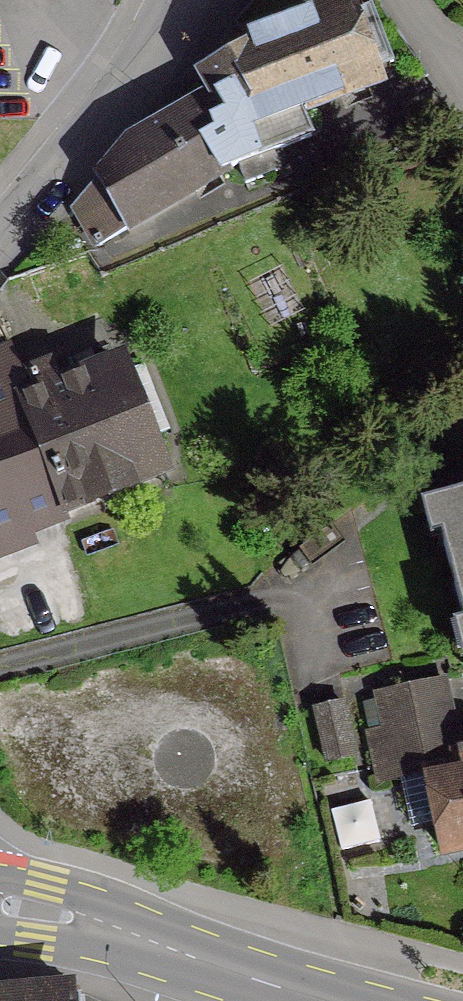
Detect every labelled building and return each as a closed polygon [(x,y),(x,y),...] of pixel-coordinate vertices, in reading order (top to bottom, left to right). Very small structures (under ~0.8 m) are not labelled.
[(70,209),(92,248),(234,167),(306,139),(297,114),(378,83),(348,0),(243,39),(238,37),(226,41),(221,53),(224,60),(198,75),(210,95),(125,145),(94,182),(70,209)] [(153,471),(113,369),(56,391),(46,367),(24,376),(34,400),(21,405),(0,351),(0,530),(153,471)] [(427,502),(462,637),(462,492),(427,502)] [(423,773),(439,854),(462,849),(462,755),(451,757),(436,683),(377,695),(384,730),(367,734),(377,783),(423,773)] [(337,705),(310,711),(322,764),(349,757),(337,705)] [(72,997),(63,991),(0,997),(0,1000),(73,1000),(72,997)]
